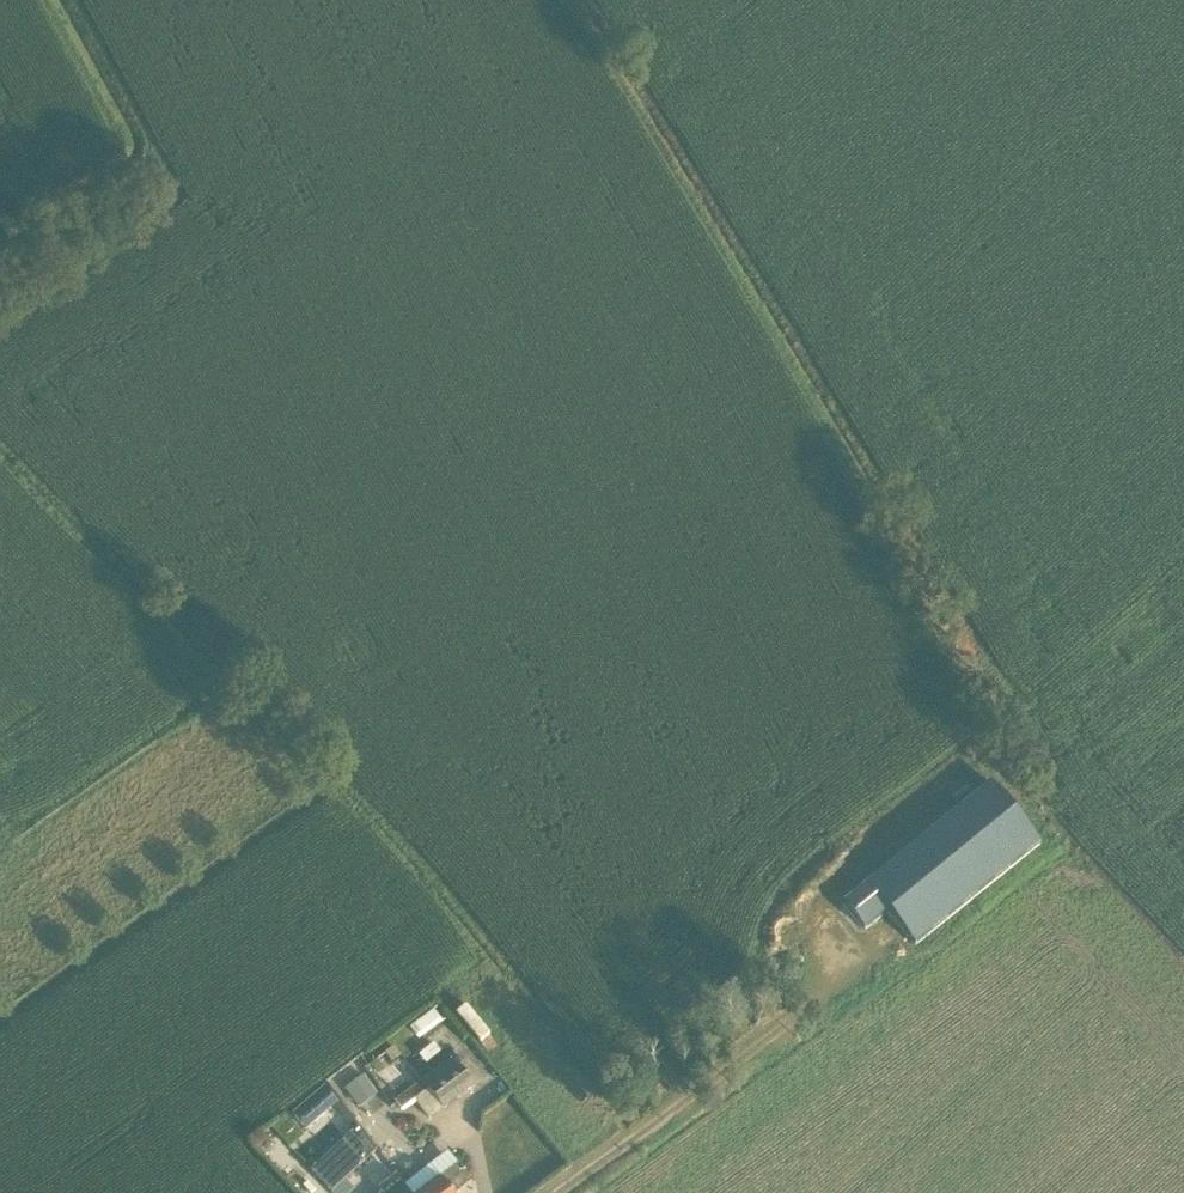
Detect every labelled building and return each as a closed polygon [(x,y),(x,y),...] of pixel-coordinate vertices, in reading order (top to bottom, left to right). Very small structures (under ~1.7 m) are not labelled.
[(990,783),(842,903),(864,929),(885,912),(887,911),(914,945),(1039,843),(990,783)] [(418,1040),(441,1021),(431,1010),(409,1028),(418,1040)] [(428,1076),(424,1078),(393,1100),(402,1113),(417,1103),(430,1093),(442,1109),(475,1085),(460,1064),(457,1066),(451,1059),(428,1076)] [(362,1073),(344,1088),(359,1107),(377,1092),(362,1073)] [(323,1085),(290,1113),(296,1119),(329,1091),(323,1085)] [(330,1097),(296,1117),(302,1126),(336,1106),(330,1097)] [(330,1192),(375,1149),(354,1127),(309,1171),(330,1192)] [(254,1144),(253,1146),(263,1156),(264,1155),(271,1148),(261,1138),(254,1144)] [(471,1182),(458,1165),(440,1179),(433,1170),(408,1189),(410,1192),(457,1192),(471,1182)]
